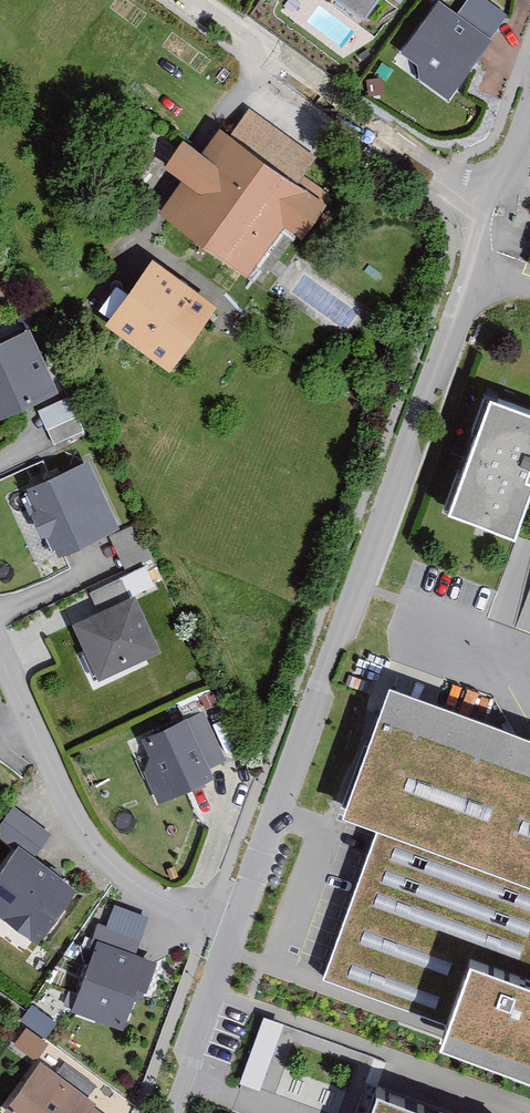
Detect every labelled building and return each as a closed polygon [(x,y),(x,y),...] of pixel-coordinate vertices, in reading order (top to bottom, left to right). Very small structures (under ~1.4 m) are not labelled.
[(334,2),(366,25),(384,0),(335,0),(334,2)] [(398,56),(420,73),(420,81),(449,102),(491,45),(436,4),(398,56)] [(300,185),(317,160),(248,115),(232,139),(221,132),(203,159),(182,145),(164,172),(183,184),(160,219),(249,278),(280,231),(302,246),(329,205),(300,185)] [(214,311),(149,266),(106,327),(171,372),(214,311)] [(28,334),(0,346),(0,418),(2,422),(57,398),(28,334)] [(482,393),(440,508),(507,532),(526,478),(520,476),(528,453),(529,454),(529,411),(482,393)] [(115,530),(86,466),(28,492),(38,514),(32,517),(41,538),(51,533),(60,555),(115,530)] [(109,542),(124,574),(149,562),(134,530),(109,542)] [(143,572),(87,597),(96,616),(71,627),(96,683),(160,654),(135,598),(151,591),(143,572)] [(381,684),(333,811),(373,826),(318,972),(431,1014),(424,1034),(529,1073),(529,739),(381,684)] [(150,759),(145,774),(157,804),(213,781),(209,771),(224,765),(203,715),(143,740),(150,759)] [(12,810),(0,828),(0,845),(13,854),(0,872),(0,919),(36,944),(73,890),(32,862),(49,836),(12,810)] [(138,942),(94,926),(87,947),(94,949),(69,1015),(123,1035),(138,995),(144,997),(156,964),(133,956),(138,942)] [(244,1076),(267,1084),(289,1014),(267,1006),(244,1076)] [(91,1112),(95,1106),(37,1067),(6,1112),(92,1112),(91,1112)] [(365,1085),(355,1112),(445,1112),(365,1085)]
